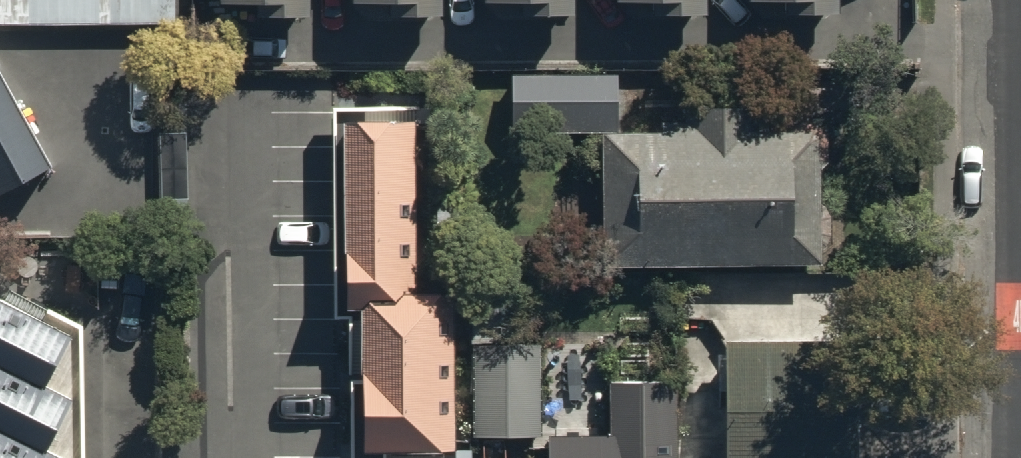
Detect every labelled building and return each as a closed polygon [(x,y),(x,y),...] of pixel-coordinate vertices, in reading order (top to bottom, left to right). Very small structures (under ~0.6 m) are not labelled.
[(180,29),(180,0),(0,0),(0,31),(180,29)] [(255,14),(308,13),(308,0),(255,0),(255,14)] [(386,14),(442,14),(441,0),(385,0),(386,14)] [(518,13),(572,13),(572,0),(518,0),(518,13)] [(655,13),(704,12),(704,0),(655,0),(655,13)] [(784,13),(836,13),(836,0),(783,0),(784,13)] [(613,67),(505,70),(506,122),(614,119),(613,67)] [(44,161),(0,81),(0,185),(44,161)] [(699,128),(600,129),(601,266),(819,264),(817,128),(755,129),(755,105),(698,105),(699,128)] [(415,115),(341,116),(345,305),(359,305),(362,449),(440,447),(440,443),(455,443),(452,288),(419,289),(415,115)] [(0,297),(0,457),(69,457),(70,457),(40,442),(65,390),(40,378),(64,328),(0,297)] [(469,332),(469,434),(540,434),(540,332),(469,332)] [(720,336),(720,457),(847,457),(847,336),(720,336)] [(547,432),(547,457),(676,457),(676,380),(609,379),(608,433),(547,432)]
